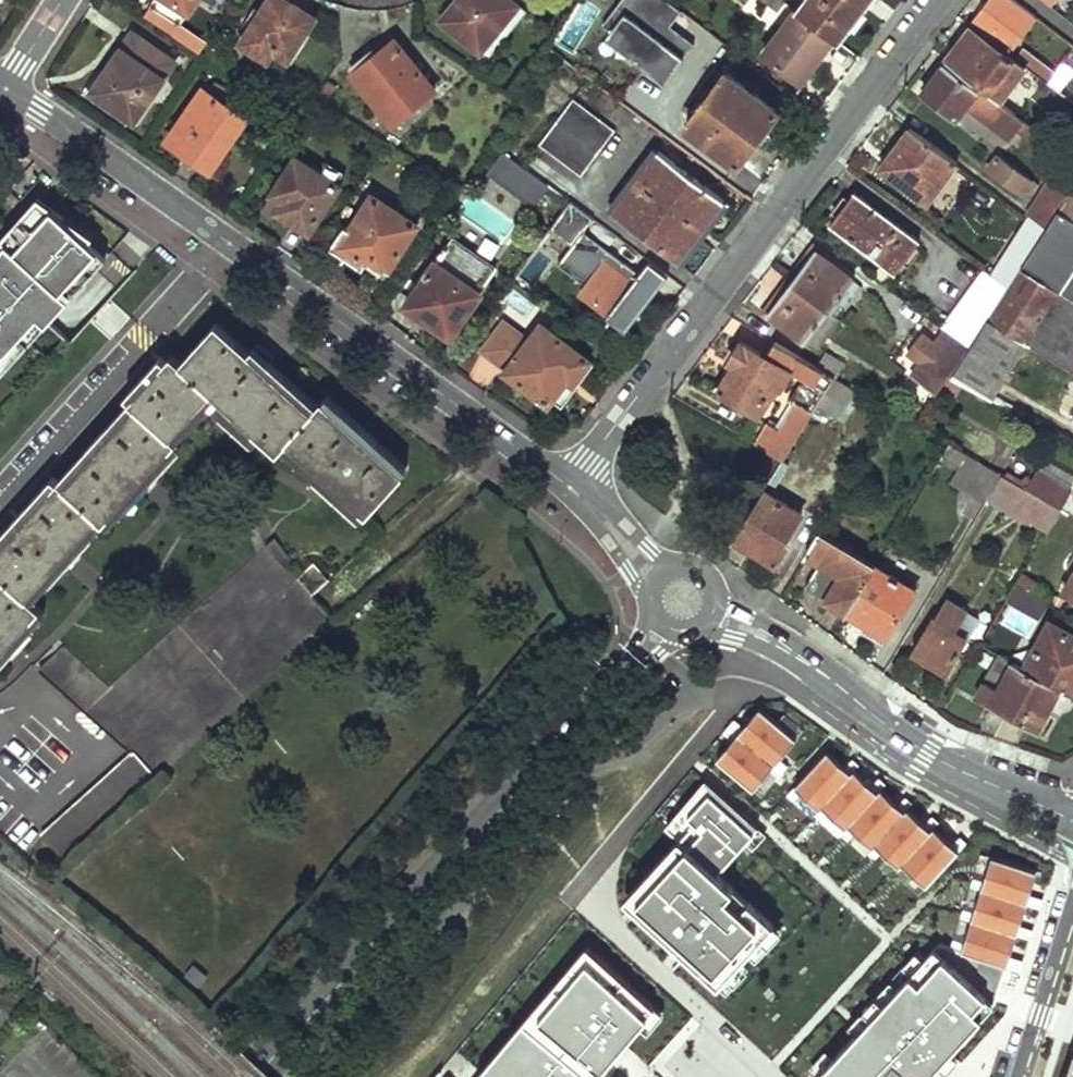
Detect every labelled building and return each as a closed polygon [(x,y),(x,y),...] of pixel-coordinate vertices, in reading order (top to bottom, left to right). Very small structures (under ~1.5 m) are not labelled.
[(196,0),(156,0),(152,5),(181,23),(196,0)] [(289,0),(267,0),(241,41),(269,59),(274,51),(288,60),(315,17),(298,6),(289,0)] [(512,0),(459,0),(445,19),(481,51),(518,5),(512,0)] [(695,45),(671,27),(682,12),(665,0),(623,0),(603,27),(611,33),(642,56),(637,63),(666,84),(695,45)] [(776,10),(783,0),(762,0),(776,10)] [(837,41),(868,0),(804,0),(797,9),(802,14),(832,36),(837,41)] [(971,24),(973,25),(1007,53),(1034,17),(1014,0),(990,0),(971,24)] [(801,79),(832,36),(802,14),(797,9),(794,8),(763,52),(801,79)] [(973,25),(947,59),(998,102),(1026,68),(1015,59),(1007,53),(973,25)] [(175,62),(133,32),(115,58),(92,90),(134,120),(175,62)] [(642,56),(611,33),(606,40),(637,63),(642,56)] [(432,90),(394,40),(387,45),(352,72),(390,122),(432,90)] [(1023,48),(1015,59),(1026,68),(1050,86),(1057,76),(1023,48)] [(947,59),(923,91),(956,116),(966,103),(1009,139),(1017,129),(1033,142),(1039,135),(998,102),(947,59)] [(1050,86),(1072,105),(1072,74),(1063,66),(1057,76),(1050,86)] [(687,123),(738,160),(775,111),(724,72),(687,123)] [(337,84),(329,78),(318,95),(326,101),(337,84)] [(241,115),(205,90),(168,144),(189,158),(204,169),(241,115)] [(578,176),(612,131),(570,99),(536,144),(578,176)] [(909,127),(881,164),(927,200),(956,162),(909,127)] [(612,212),(677,260),(723,198),(657,149),(612,212)] [(530,206),(545,185),(502,152),(486,173),(530,206)] [(1035,183),(997,154),(987,167),(1021,193),(1026,185),(1031,188),(1035,183)] [(1060,202),(1072,183),(1072,164),(1062,156),(1041,187),(1060,202)] [(339,188),(295,158),(271,194),(283,202),(277,211),(290,220),(309,233),(339,188)] [(1060,202),(1054,212),(1072,222),(1072,183),(1060,202)] [(1041,187),(1024,213),(1045,226),(1054,212),(1060,202),(1041,187)] [(830,221),(895,271),(919,240),(853,190),(830,221)] [(4,238),(17,250),(55,208),(92,241),(97,236),(47,191),(42,196),(4,238)] [(416,227),(371,197),(337,248),(361,264),(383,278),(416,227)] [(569,201),(552,229),(571,241),(588,213),(569,201)] [(55,208),(17,250),(0,269),(0,374),(2,375),(110,257),(92,241),(55,208)] [(1054,212),(1045,226),(1044,228),(1032,247),(1018,268),(1072,299),(1072,222),(1054,212)] [(1023,240),(1032,247),(1044,228),(1034,222),(1023,240)] [(579,291),(620,323),(629,311),(635,316),(657,288),(638,273),(582,229),(557,262),(584,284),(579,291)] [(492,268),(449,239),(443,248),(441,246),(436,254),(438,256),(433,263),(431,263),(403,305),(426,320),(448,335),(476,293),(475,292),(492,268)] [(813,247),(790,279),(830,311),(854,279),(813,247)] [(648,260),(638,273),(657,288),(667,275),(648,260)] [(763,307),(784,274),(771,265),(750,298),(763,307)] [(1018,268),(1006,287),(986,319),(1027,343),(1072,369),(1072,299),(1018,268)] [(941,326),(945,329),(966,345),(968,347),(986,319),(1006,287),(982,269),(941,326)] [(790,279),(768,310),(817,347),(839,318),(830,311),(790,279)] [(991,399),(1027,343),(986,319),(968,347),(951,376),(991,399)] [(39,604),(26,593),(96,516),(100,520),(171,438),(168,435),(211,388),(283,452),(292,443),(370,514),(409,472),(328,403),(319,413),(217,321),(182,360),(173,352),(130,403),(134,407),(63,485),(57,481),(0,544),(0,649),(39,604)] [(479,351),(547,404),(567,377),(572,380),(589,359),(540,323),(526,342),(502,323),(479,351)] [(912,375),(934,392),(966,345),(945,329),(912,375)] [(755,443),(782,460),(817,405),(835,376),(816,365),(774,341),(766,354),(740,340),(729,360),(733,363),(718,390),(757,413),(773,385),(780,388),(790,370),(804,379),(794,397),(797,400),(781,428),(769,420),(755,443)] [(846,361),(826,350),(816,365),(835,376),(836,377),(846,361)] [(842,420),(861,391),(836,377),(835,376),(817,405),(842,420)] [(987,498),(1002,474),(949,442),(940,457),(957,468),(951,481),(985,501),(987,498)] [(789,464),(782,460),(733,537),(759,553),(776,564),(790,543),(785,540),(802,513),(771,493),(789,464)] [(1070,491),(1034,470),(1026,488),(1061,508),(1070,491)] [(1026,488),(1002,474),(987,498),(1048,532),(1061,508),(1026,488)] [(846,611),(875,564),(821,532),(808,553),(819,561),(804,586),(824,598),(846,611)] [(334,617),(312,595),(297,579),(303,573),(276,537),(111,683),(64,643),(36,669),(130,752),(43,832),(69,855),(334,617)] [(297,579),(312,595),(329,581),(314,564),(303,573),(297,579)] [(915,588),(875,564),(846,611),(866,623),(887,635),(915,588)] [(1040,582),(1023,572),(1017,582),(1035,591),(1040,582)] [(1063,590),(1072,596),(1072,572),(1063,590)] [(1051,601),(1035,591),(1017,582),(1006,599),(1039,618),(1051,601)] [(968,636),(958,630),(969,609),(947,597),(936,618),(932,617),(913,650),(933,662),(948,671),(968,636)] [(1070,633),(1072,628),(1072,615),(1059,607),(1051,621),(1070,633)] [(1049,620),(1024,667),(1062,687),(1072,693),(1072,634),(1070,633),(1051,621),(1049,620)] [(1050,709),(1062,687),(1024,667),(1000,653),(976,696),(1039,731),(1050,709)] [(729,725),(783,771),(788,765),(779,758),(796,738),(759,707),(743,726),(734,719),(729,725)] [(770,769),(778,776),(783,771),(729,725),(724,732),(732,739),(716,757),(753,789),(770,769)] [(845,767),(827,751),(787,794),(793,800),(801,791),(820,809),(816,814),(822,820),(829,812),(847,828),(842,833),(848,839),(856,831),(874,847),(869,853),(875,858),(882,850),(900,866),(895,872),(901,877),(909,869),(926,885),(966,842),(960,837),(953,845),(933,828),(938,822),(932,817),(925,825),(907,808),(912,803),(905,797),(898,806),(880,789),(885,784),(879,778),(871,786),(854,770),(859,765),(852,759),(845,767)] [(742,810),(705,779),(666,825),(680,837),(688,844),(635,906),(684,949),(723,981),(775,924),(749,901),(742,909),(727,896),(734,888),(717,873),(720,870),(746,841),(759,825),(742,810)] [(768,832),(759,825),(746,841),(754,848),(768,832)] [(688,844),(680,837),(627,899),(635,906),(688,844)] [(971,885),(981,888),(1026,904),(1026,902),(1039,906),(1042,898),(1029,894),(1037,871),(991,856),(983,881),(973,877),(971,885)] [(749,901),(734,888),(727,896),(742,909),(749,901)] [(959,916),(970,919),(1016,934),(1017,932),(1030,936),(1032,928),(1019,924),(1026,904),(981,888),(973,912),(962,908),(959,916)] [(952,938),(949,946),(983,958),(1007,966),(1008,964),(1019,968),(1023,958),(1010,954),(1016,934),(970,919),(962,942),(952,938)] [(783,931),(775,924),(723,981),(731,989),(783,931)] [(995,1002),(999,988),(976,981),(983,958),(949,946),(938,943),(935,947),(925,957),(917,950),(891,978),(899,986),(897,988),(889,980),(877,994),(885,1001),(883,1003),(875,996),(862,1010),(870,1017),(869,1019),(861,1012),(848,1025),(856,1033),(833,1058),(825,1051),(810,1067),(818,1074),(815,1076),(927,1076),(935,1069),(940,1063),(948,1070),(960,1056),(952,1049),(995,1002)] [(594,952),(587,945),(481,1071),(487,1076),(489,1076),(594,952)] [(640,1024),(656,1006),(594,952),(489,1076),(595,1076),(640,1024)] [(999,988),(1007,966),(983,958),(976,981),(999,988)] [(656,1006),(640,1024),(648,1031),(664,1013),(656,1006)] [(672,1071),(678,1076),(733,1076),(698,1044),(672,1071)] [(1065,1076),(1072,1076),(1072,1050),(1065,1076)]
